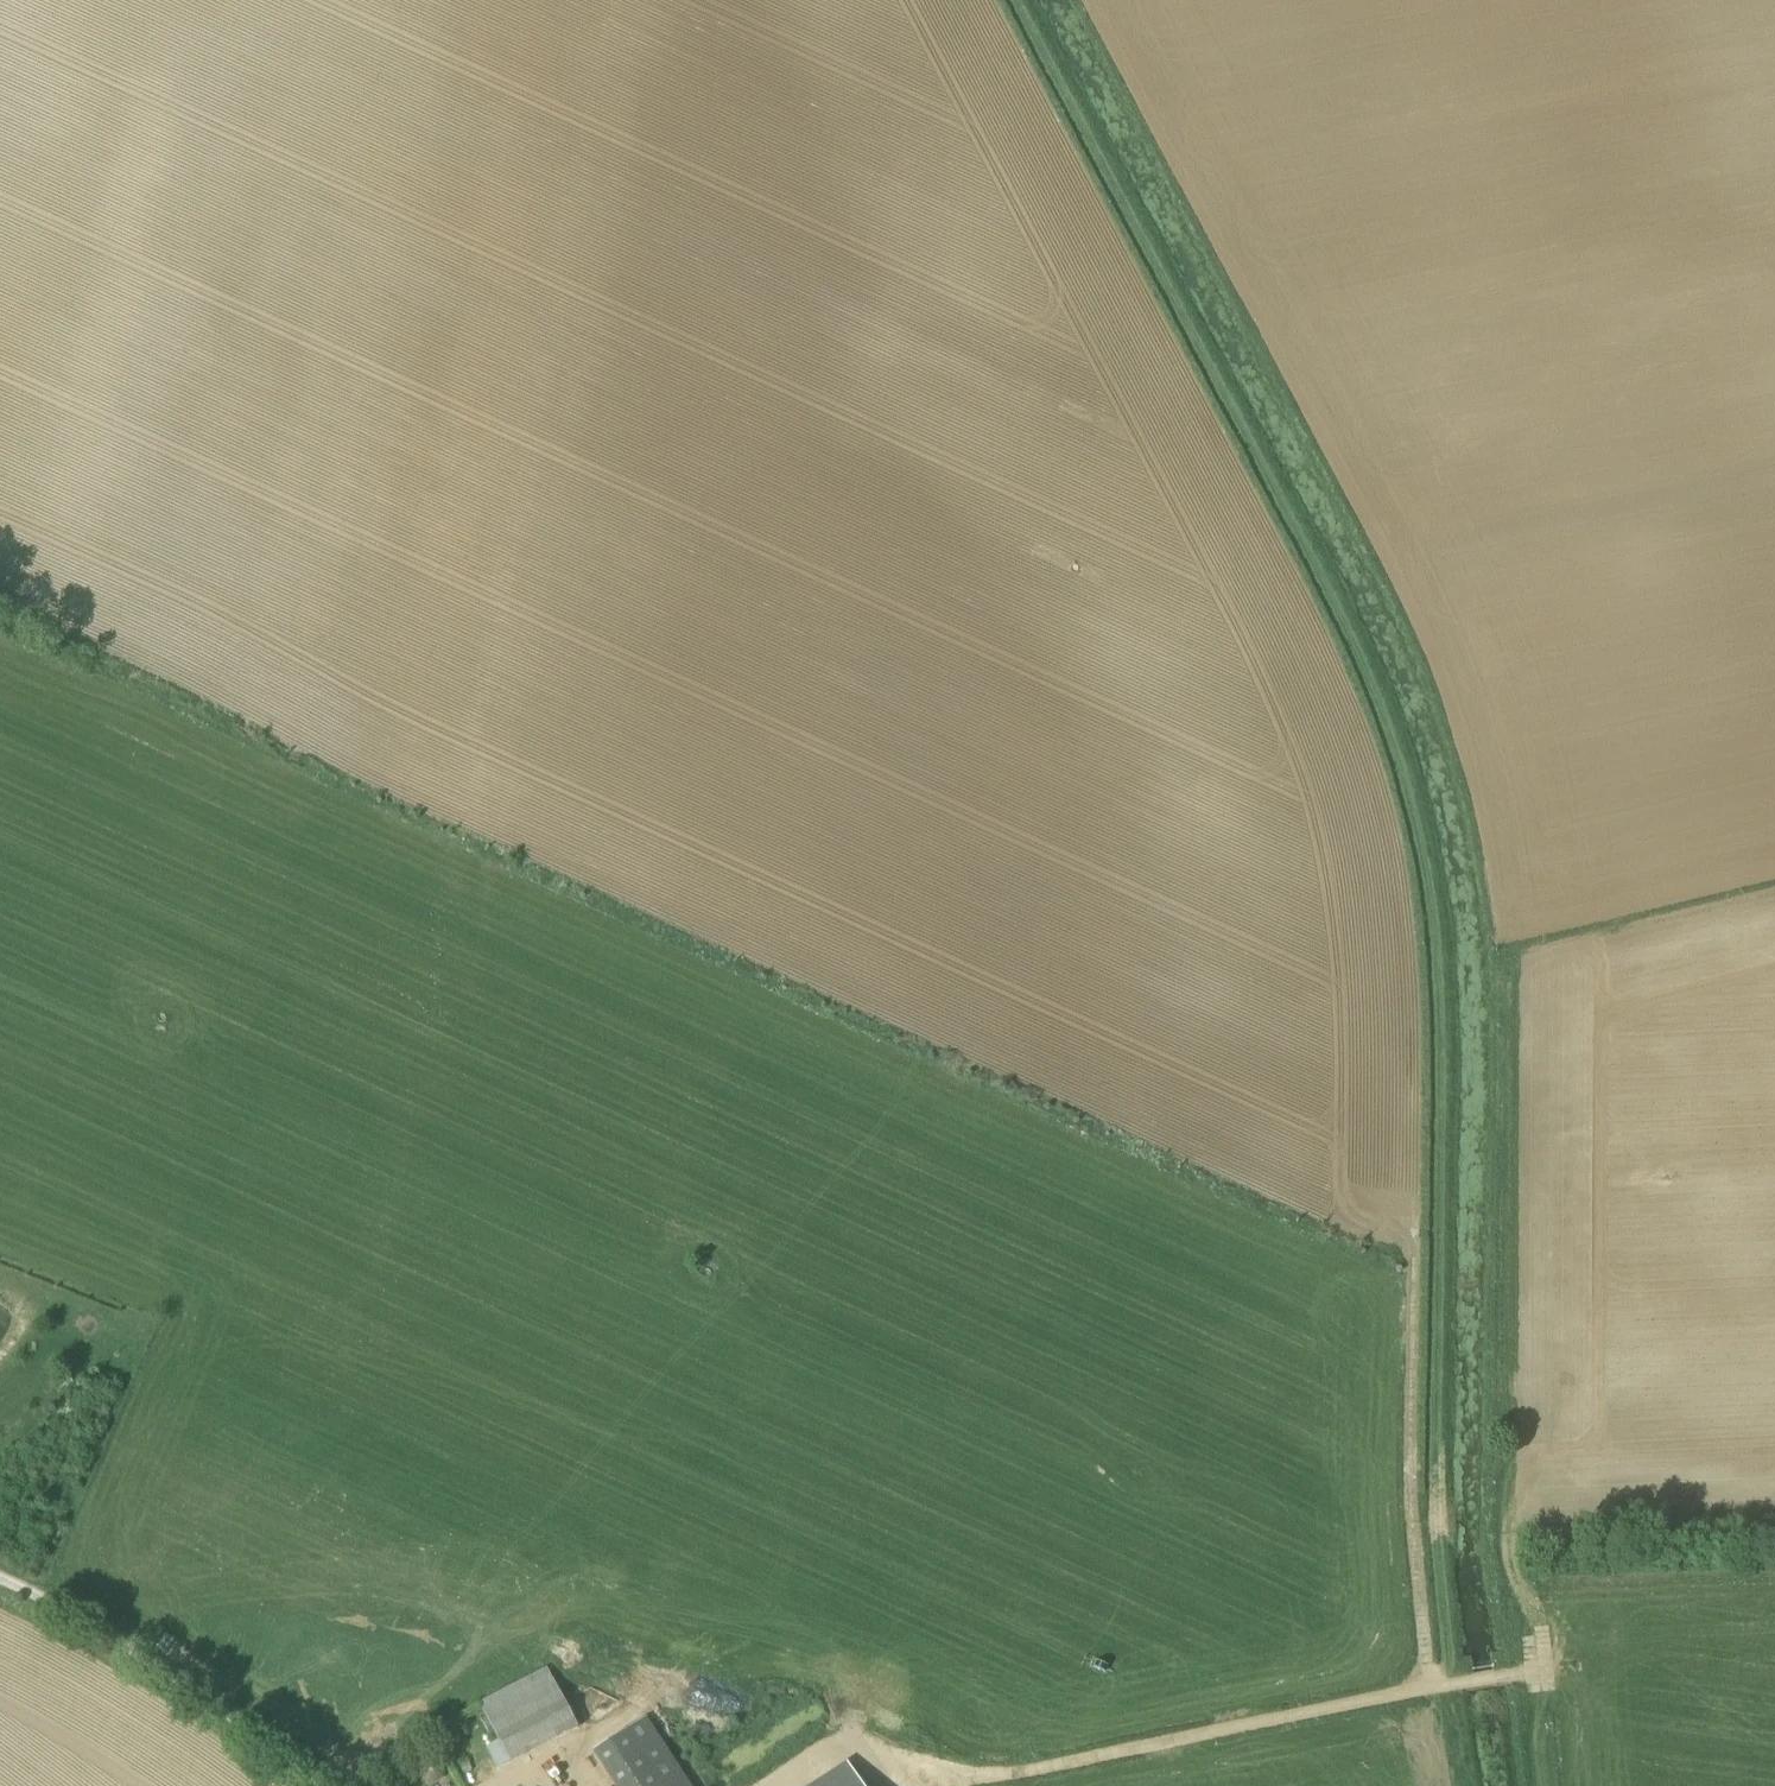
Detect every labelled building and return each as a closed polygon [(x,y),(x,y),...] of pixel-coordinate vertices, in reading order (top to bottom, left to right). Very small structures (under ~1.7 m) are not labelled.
[(509,1764),(577,1730),(546,1669),(478,1703),(509,1764)] [(598,1732),(615,1705),(601,1696),(584,1723),(598,1732)] [(646,1718),(592,1753),(613,1785),(690,1785),(646,1718)] [(460,1766),(468,1780),(480,1773),(473,1759),(460,1766)] [(846,1762),(810,1785),(861,1785),(846,1762)]
